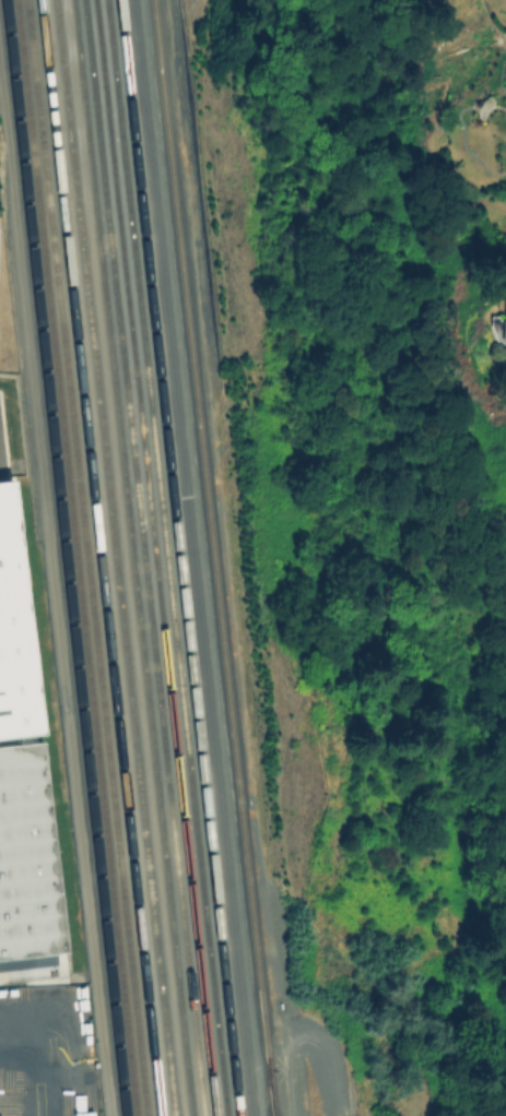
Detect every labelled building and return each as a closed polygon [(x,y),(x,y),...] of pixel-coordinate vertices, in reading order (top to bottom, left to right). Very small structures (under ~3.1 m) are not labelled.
[(39,733),(8,479),(0,480),(0,738),(39,733)] [(34,741),(33,735),(0,739),(0,745),(34,741)] [(67,954),(0,963),(0,747),(38,741),(67,954)]
